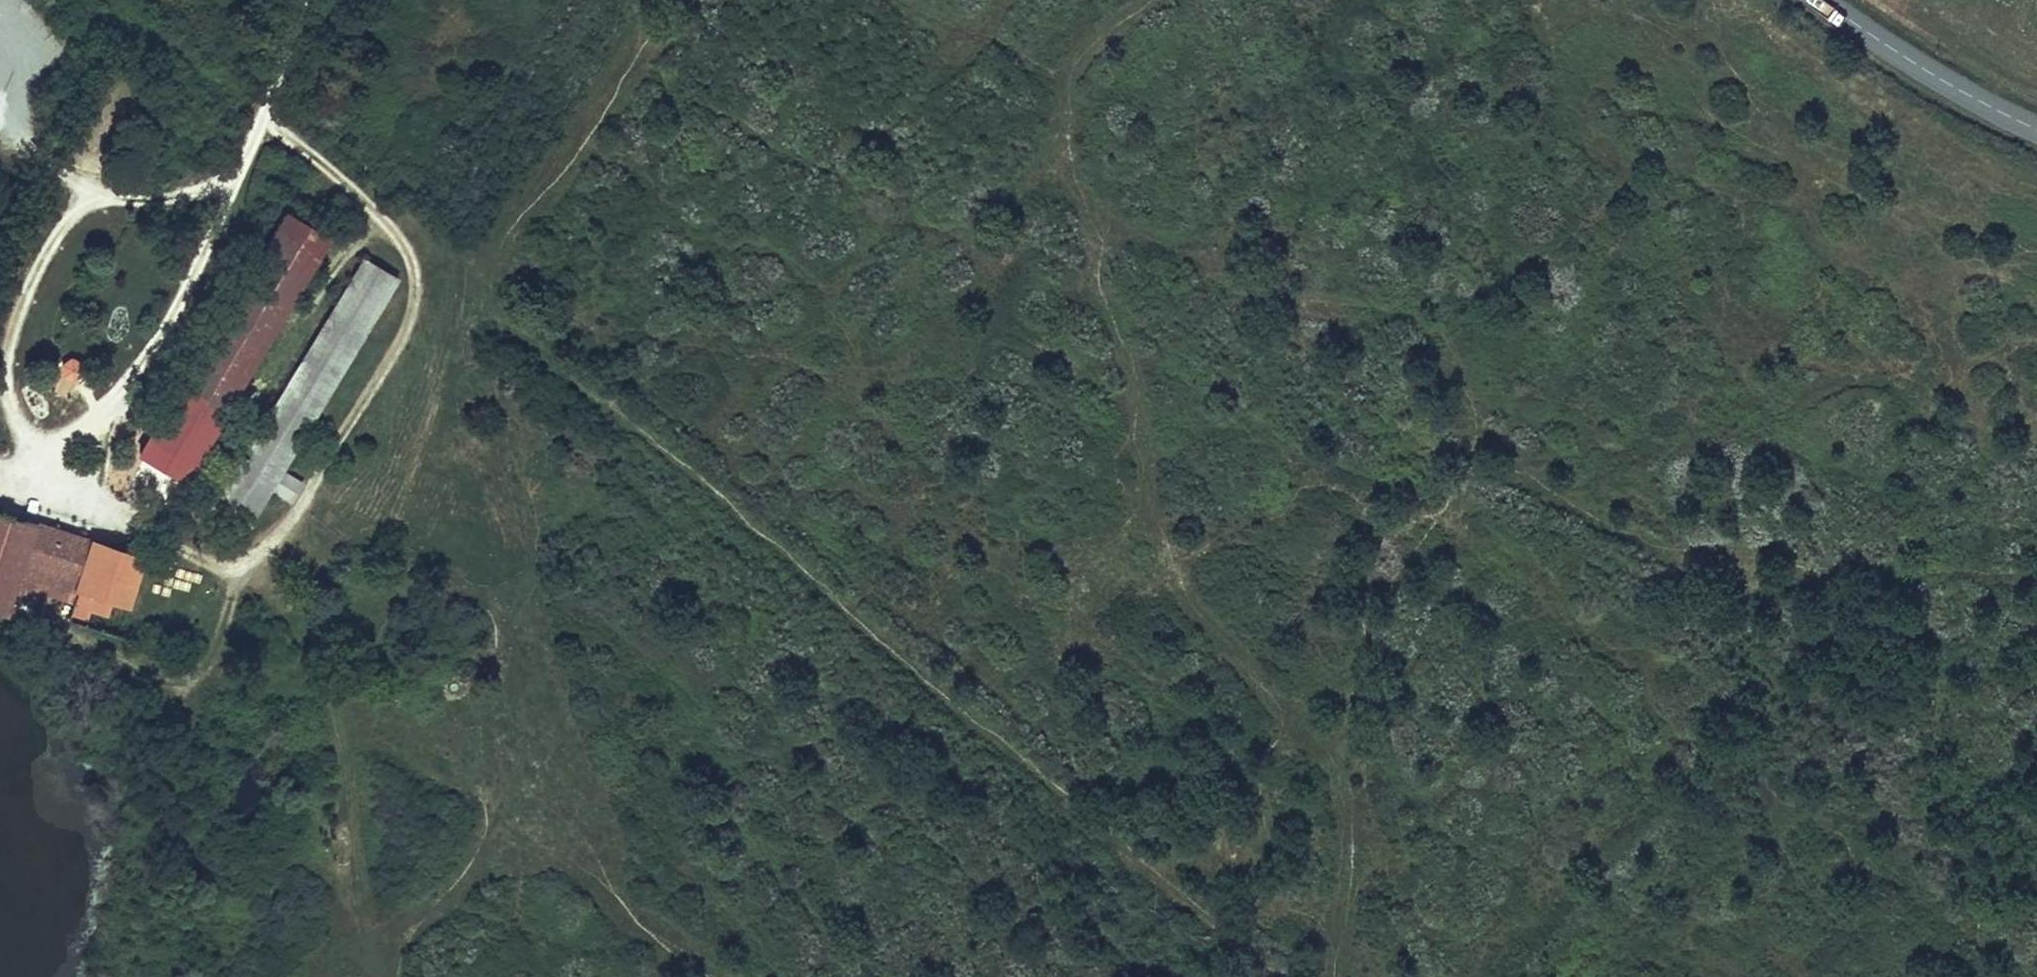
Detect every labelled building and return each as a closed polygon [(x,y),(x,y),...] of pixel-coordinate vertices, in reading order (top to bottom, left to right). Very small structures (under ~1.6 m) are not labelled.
[(204,424),(312,239),(269,215),(160,399),(204,424)] [(285,433),(370,291),(335,270),(249,412),(285,433)] [(260,474),(285,433),(249,412),(233,442),(204,424),(160,399),(146,424),(141,433),(129,453),(172,478),(187,452),(215,470),(210,477),(246,498),(248,494),(266,505),(278,486),(260,474)] [(141,433),(146,424),(136,418),(130,427),(141,433)] [(129,553),(0,514),(0,612),(2,613),(6,602),(9,588),(50,601),(93,614),(98,598),(114,602),(129,553)] [(46,614),(50,601),(9,588),(6,602),(46,614)]
